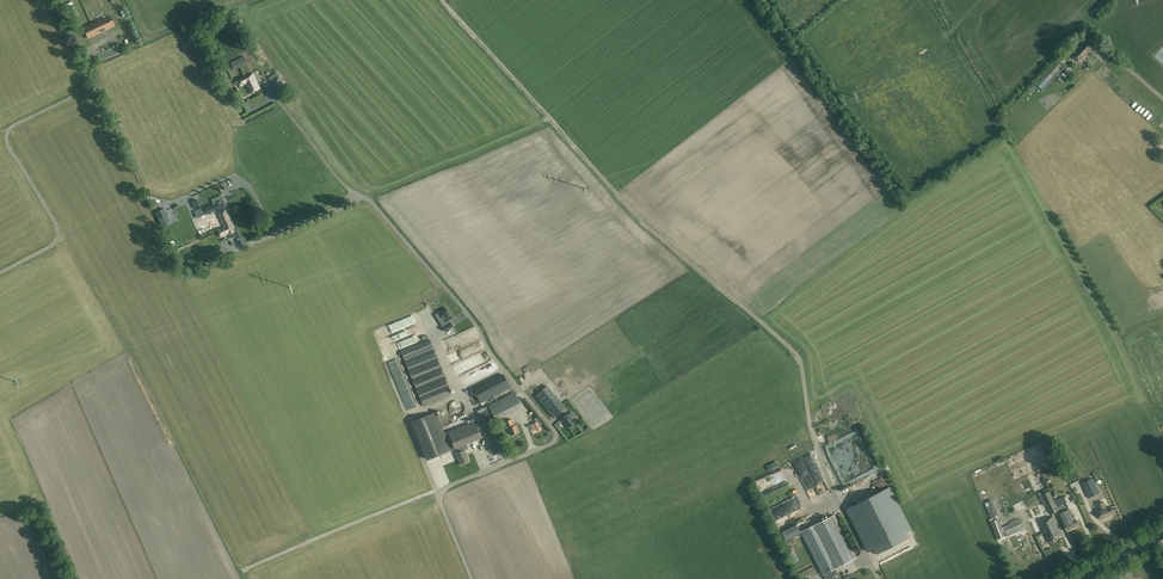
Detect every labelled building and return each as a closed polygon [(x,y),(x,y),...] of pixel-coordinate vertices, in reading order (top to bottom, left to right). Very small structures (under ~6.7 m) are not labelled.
[(107,9),(110,17),(121,12),(118,5),(107,9)] [(74,17),(78,15),(74,6),(69,8),(74,17)] [(88,38),(110,27),(106,17),(84,28),(88,38)] [(1090,30),(1086,35),(1091,39),(1095,35),(1090,30)] [(108,34),(94,39),(98,51),(106,48),(105,44),(110,42),(108,34)] [(1072,56),(1079,62),(1092,48),(1085,42),(1077,51),(1075,49),(1073,51),(1075,53),(1072,56)] [(1062,56),(1037,84),(1044,90),(1053,80),(1053,81),(1061,72),(1059,70),(1067,61),(1062,56)] [(234,69),(247,63),(244,57),(231,63),(234,69)] [(254,74),(236,82),(237,85),(239,84),(240,87),(245,84),(250,94),(260,89),(254,74)] [(271,80),(280,94),(288,88),(279,75),(271,80)] [(239,199),(233,202),(236,209),(242,206),(239,199)] [(207,214),(225,207),(224,206),(227,205),(225,200),(224,200),(223,201),(222,200),(213,203),(209,205),(204,207),(207,214)] [(171,221),(165,208),(156,212),(162,226),(171,221)] [(224,226),(231,223),(225,210),(218,213),(224,226)] [(224,226),(217,229),(221,237),(227,234),(228,234),(229,234),(230,238),(236,236),(238,239),(241,237),(237,230),(235,231),(231,223),(224,226)] [(213,249),(209,251),(211,256),(215,254),(222,251),(219,246),(213,249)] [(447,308),(436,315),(444,327),(443,327),(446,331),(453,326),(451,323),(450,323),(449,320),(453,317),(447,308)] [(401,351),(423,405),(452,393),(429,339),(401,351)] [(454,371),(488,356),(485,349),(451,365),(454,371)] [(493,361),(459,375),(462,382),(496,367),(493,361)] [(791,377),(796,373),(792,368),(787,372),(791,377)] [(474,391),(480,404),(510,388),(504,375),(474,391)] [(565,408),(546,386),(535,395),(554,418),(565,408)] [(496,421),(522,407),(514,392),(489,405),(496,421)] [(498,429),(493,418),(485,404),(477,409),(495,444),(504,439),(498,429)] [(443,406),(439,409),(444,416),(448,414),(443,406)] [(455,449),(447,432),(444,433),(436,413),(413,422),(429,460),(455,449)] [(570,427),(570,428),(575,424),(574,423),(575,423),(572,419),(575,417),(572,413),(570,415),(568,413),(562,419),(569,428),(570,427)] [(516,425),(515,426),(512,419),(505,422),(509,433),(510,433),(511,435),(519,432),(516,425)] [(468,448),(466,444),(482,438),(475,421),(447,432),(455,449),(458,448),(459,452),(456,453),(461,464),(469,461),(465,449),(468,448)] [(537,430),(541,428),(538,422),(531,425),(533,430),(536,428),(537,430)] [(769,471),(779,466),(777,462),(767,466),(769,471)] [(1100,493),(1093,478),(1082,483),(1089,498),(1100,493)] [(786,481),(770,486),(772,491),(783,488),(782,486),(787,484),(786,481)] [(888,488),(847,508),(869,551),(874,549),(877,555),(908,539),(905,533),(910,531),(888,488)] [(1054,501),(1049,491),(1043,495),(1047,504),(1054,501)] [(767,505),(772,515),(782,511),(786,519),(791,517),(790,514),(794,513),(793,511),(799,508),(796,502),(793,504),(790,495),(767,505)] [(1064,497),(1055,501),(1058,507),(1062,505),(1067,503),(1064,497)] [(1054,501),(1047,504),(1052,514),(1058,511),(1054,501)] [(1107,509),(1104,503),(1104,502),(1102,502),(1102,501),(1099,503),(1099,504),(1098,505),(1101,512),(1099,513),(1102,520),(1115,514),(1111,507),(1107,509)] [(999,515),(994,503),(986,506),(991,518),(999,515)] [(1072,517),(1069,511),(1060,515),(1065,526),(1064,526),(1067,532),(1079,526),(1074,516),(1072,517)] [(782,514),(774,517),(777,525),(785,522),(782,514)] [(834,515),(802,531),(824,574),(835,569),(856,558),(834,515)] [(1007,537),(1023,529),(1019,520),(1018,520),(1018,518),(1012,521),(1012,522),(1003,527),(1007,537)] [(1045,534),(1058,527),(1054,518),(1041,524),(1045,534)] [(998,519),(991,522),(998,540),(1006,537),(998,519)] [(788,525),(778,529),(781,535),(791,530),(788,525)] [(1045,534),(1049,543),(1063,537),(1060,530),(1059,530),(1058,527),(1045,534)] [(812,573),(814,578),(824,578),(825,578),(820,569),(812,573)]
